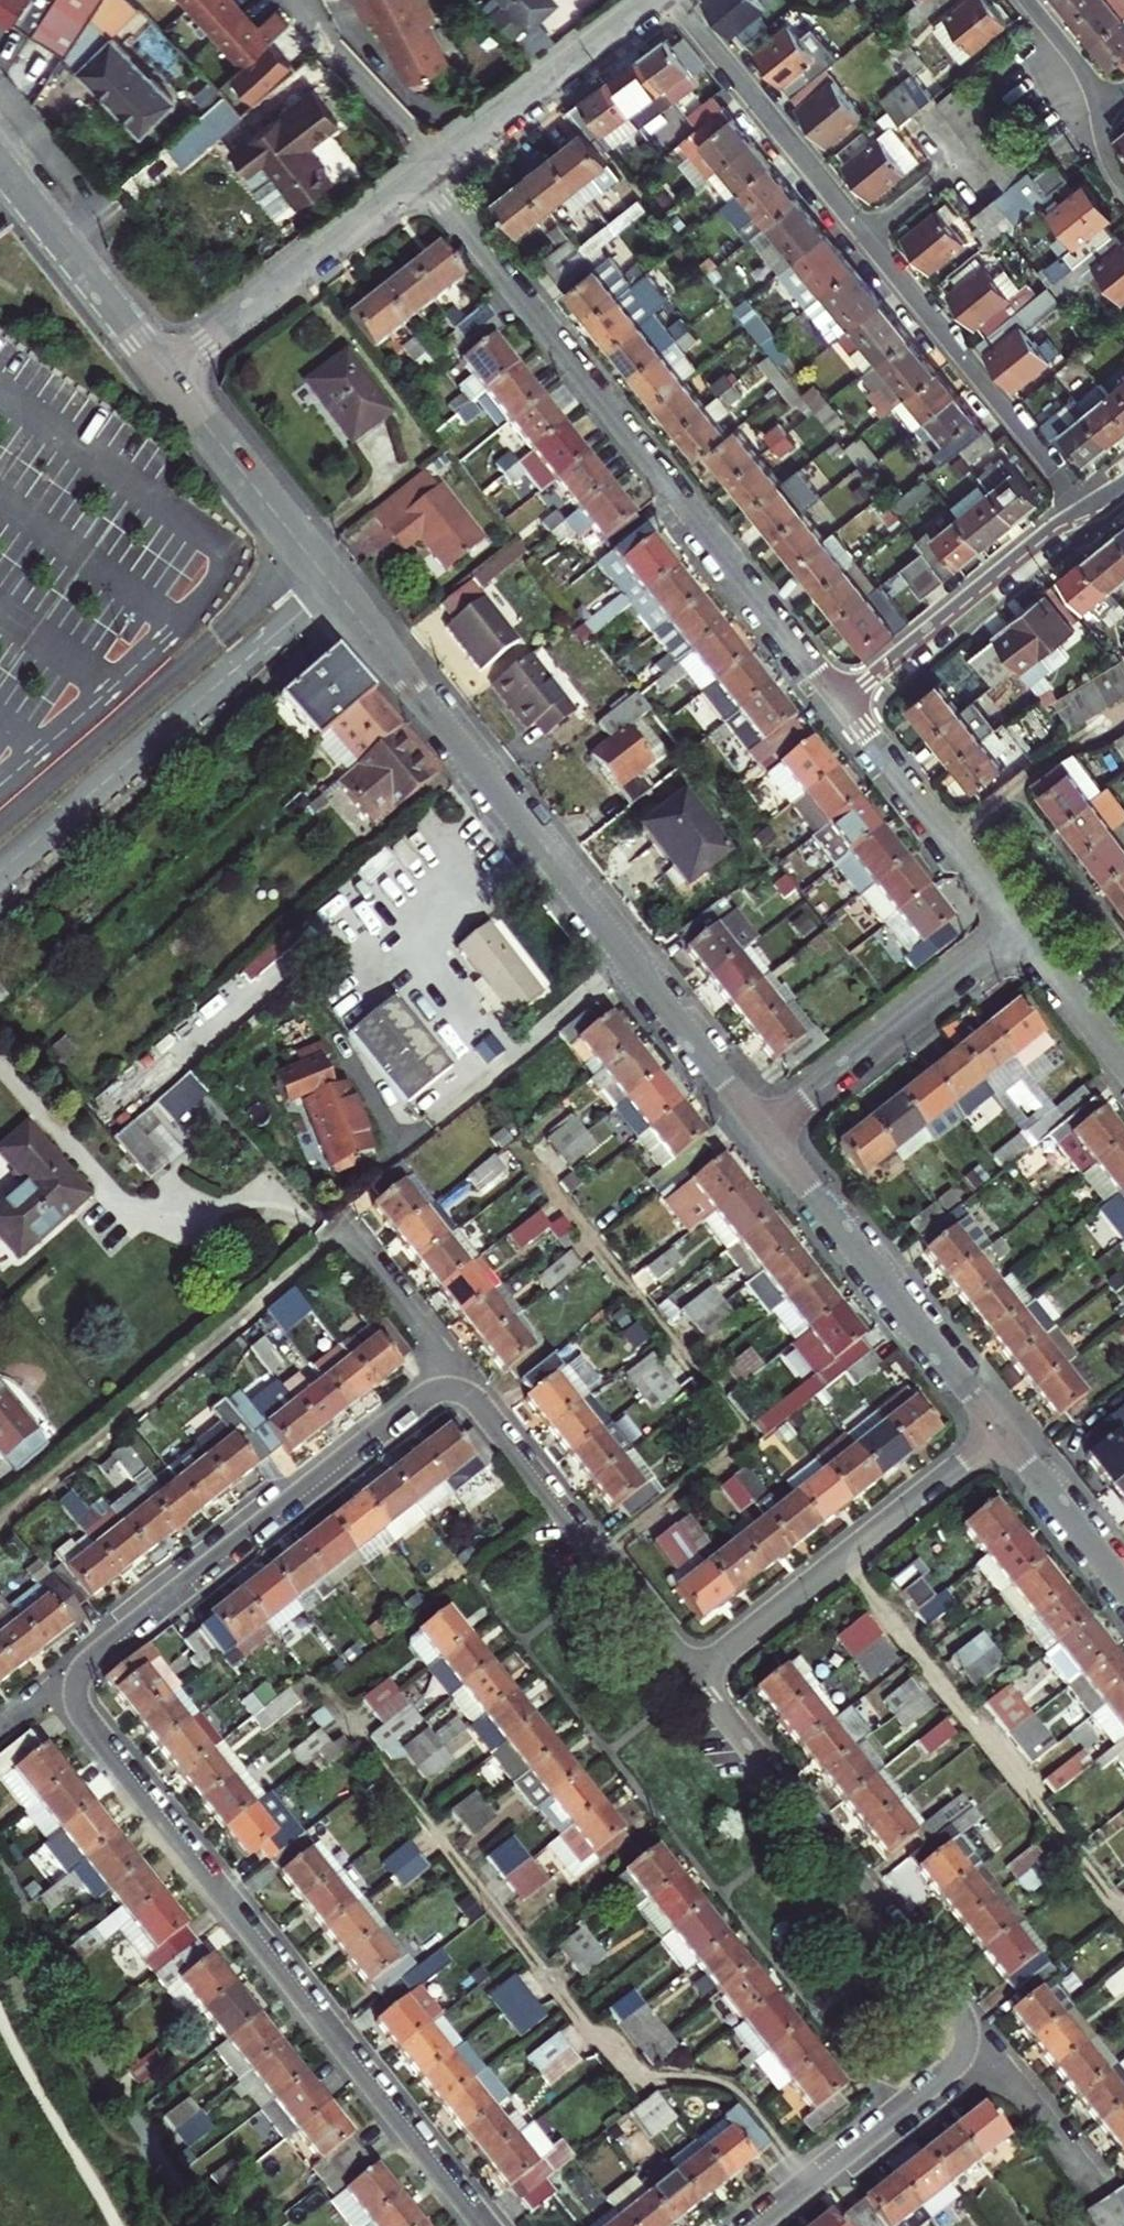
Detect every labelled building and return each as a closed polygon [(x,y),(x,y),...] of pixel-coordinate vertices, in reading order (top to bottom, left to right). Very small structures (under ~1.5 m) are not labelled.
[(51,0),(0,0),(0,15),(29,34),(51,0)] [(92,10),(99,0),(51,0),(29,34),(44,44),(62,56),(92,10)] [(62,56),(97,92),(131,128),(147,113),(152,118),(174,97),(114,34),(137,12),(131,6),(125,0),(99,0),(92,10),(62,56)] [(159,36),(190,8),(183,0),(172,0),(146,22),(159,36)] [(190,8),(200,0),(183,0),(190,8)] [(216,38),(246,12),(235,0),(200,0),(190,8),(216,37),(216,38)] [(360,26),(367,23),(380,48),(402,93),(452,68),(430,25),(437,22),(426,0),(346,0),(360,26)] [(479,13),(513,50),(542,25),(563,6),(557,0),(492,0),(479,13)] [(740,35),(748,45),(776,23),(767,12),(774,7),(769,0),(713,0),(706,5),(721,22),(735,39),(740,35)] [(915,30),(951,0),(921,0),(925,5),(907,20),(915,30)] [(987,0),(971,0),(936,29),(965,63),(1010,27),(995,9),(987,0)] [(1105,0),(1062,0),(1065,4),(1079,21),(1105,0)] [(1078,22),(1088,34),(1098,46),(1123,24),(1123,0),(1105,0),(1079,21),(1078,22)] [(261,8),(272,20),(278,14),(267,3),(261,8)] [(216,38),(243,69),(270,45),(290,27),(278,14),(272,20),(261,29),(246,12),(216,38)] [(1098,46),(1108,58),(1115,67),(1122,62),(1123,64),(1123,24),(1098,46)] [(547,50),(557,42),(542,25),(513,50),(527,65),(547,50)] [(785,87),(793,97),(830,68),(841,60),(816,28),(802,39),(792,26),(756,55),(772,74),(783,88),(785,87)] [(911,46),(921,38),(915,30),(894,47),(917,76),(928,67),(911,46)] [(655,50),(642,60),(643,61),(676,105),(700,87),(694,79),(706,69),(683,41),(674,48),(668,40),(655,50)] [(234,77),(240,83),(275,51),(270,45),(243,69),(234,77)] [(240,83),(255,100),(290,69),(275,51),(240,83)] [(642,131),(676,105),(643,61),(625,74),(609,87),(642,131)] [(830,68),(793,97),(803,109),(801,111),(810,122),(829,145),(867,114),(830,68)] [(936,99),(917,76),(906,85),(924,108),(936,99)] [(202,82),(190,93),(203,108),(216,97),(202,82)] [(924,108),(906,85),(895,94),(913,117),(924,108)] [(947,115),(971,96),(962,85),(939,104),(947,115)] [(608,156),(642,131),(609,87),(592,99),(573,112),(597,143),(608,156)] [(286,210),(333,175),(312,147),(326,137),(346,122),(321,89),(228,158),(249,187),(262,177),(286,210)] [(690,118),(700,130),(725,110),(733,103),(723,91),(690,118)] [(885,102),(892,112),(882,120),(890,130),(847,165),(859,180),(874,198),(920,161),(893,127),(900,121),(903,125),(913,117),(895,94),(885,102)] [(226,95),(168,147),(184,166),(244,116),(226,95)] [(980,107),(971,96),(947,115),(956,126),(980,107)] [(980,107),(956,126),(965,137),(989,118),(980,107)] [(708,181),(753,145),(741,130),(725,110),(700,130),(697,132),(681,146),(689,157),(708,181)] [(573,112),(568,116),(584,136),(592,147),(593,146),(597,143),(573,112)] [(147,113),(131,128),(136,133),(152,118),(147,113)] [(579,192),(593,181),(604,195),(621,181),(607,163),(593,146),(592,147),(584,136),(568,149),(554,160),(579,192)] [(607,163),(611,160),(608,156),(597,143),(593,146),(607,163)] [(708,181),(727,205),(770,170),(772,169),(762,157),(753,145),(708,181)] [(697,190),(708,181),(689,157),(679,165),(697,190)] [(1059,158),(1036,175),(1051,193),(1073,176),(1059,158)] [(550,215),(579,192),(554,160),(537,173),(524,184),(550,215)] [(1032,170),(1024,160),(999,180),(1007,190),(1032,170)] [(768,227),(797,204),(783,185),(770,170),(727,205),(721,209),(748,243),(752,240),(768,227)] [(1007,190),(1000,195),(1019,219),(1051,193),(1036,175),(1032,170),(1007,190)] [(1046,270),(1054,281),(1115,232),(1107,222),(1113,217),(1101,202),(1085,182),(1051,210),(1078,245),(1046,270)] [(520,239),(550,215),(524,184),(508,196),(494,207),(520,239)] [(1019,219),(1000,195),(989,204),(1007,228),(1019,219)] [(976,237),(974,234),(948,202),(939,209),(967,244),(976,237)] [(616,238),(646,213),(639,204),(609,229),(616,238)] [(811,220),(797,204),(768,227),(783,246),(767,258),(781,275),(826,238),(811,220)] [(976,214),(985,225),(974,234),(976,237),(984,247),(1007,228),(989,204),(976,214)] [(933,271),(967,244),(939,209),(905,237),(918,253),(933,271)] [(767,258),(783,246),(768,227),(752,240),(767,258)] [(580,252),(587,261),(616,238),(609,229),(580,252)] [(1119,229),(1115,232),(1054,281),(1051,284),(1059,295),(1061,297),(1085,278),(1088,282),(1098,274),(1110,289),(1120,302),(1123,299),(1123,236),(1119,229)] [(585,262),(587,261),(580,252),(561,230),(549,239),(558,251),(542,263),(559,284),(585,262)] [(839,254),(826,238),(781,275),(808,310),(854,272),(839,254)] [(423,262),(409,273),(434,305),(466,279),(440,248),(423,262)] [(985,262),(979,255),(956,274),(962,282),(985,262)] [(585,262),(559,284),(575,304),(590,323),(646,276),(637,264),(624,274),(610,257),(592,271),(585,262)] [(714,270),(708,262),(698,269),(705,278),(714,270)] [(980,321),(990,333),(1012,315),(1040,293),(1030,281),(1023,287),(1007,267),(997,276),(985,262),(962,282),(951,290),(966,309),(977,324),(980,321)] [(823,328),(829,323),(842,339),(882,306),(868,289),(854,272),(808,310),(823,328)] [(404,329),(434,305),(409,273),(395,285),(379,298),(404,329)] [(1088,282),(1101,297),(1110,289),(1098,274),(1088,282)] [(601,337),(612,350),(654,315),(669,303),(646,276),(590,323),(601,337)] [(1033,317),(1059,295),(1051,284),(1040,293),(1012,315),(990,333),(979,342),(999,366),(1016,386),(1060,352),(1048,336),(1039,343),(1023,324),(1033,317)] [(373,353),(404,329),(379,298),(364,310),(348,322),(373,353)] [(761,348),(774,337),(747,303),(734,314),(761,348)] [(880,365),(910,340),(896,323),(882,306),(842,339),(840,341),(852,356),(864,346),(880,365)] [(464,325),(453,311),(444,318),(457,335),(466,346),(497,321),(486,307),(464,325)] [(668,333),(654,315),(612,350),(623,364),(634,377),(676,343),(668,333)] [(1023,324),(1039,343),(1048,336),(1033,317),(1023,324)] [(454,355),(473,380),(460,390),(466,398),(459,403),(452,408),(459,418),(474,407),(487,396),(519,372),(503,352),(494,340),(505,331),(497,321),(466,346),(454,355)] [(683,322),(668,333),(676,343),(690,331),(683,322)] [(690,331),(676,343),(634,377),(646,393),(655,404),(684,380),(673,366),(686,356),(684,353),(698,341),(690,331)] [(466,346),(457,335),(427,358),(436,370),(454,355),(466,346)] [(774,337),(761,348),(769,358),(777,369),(791,358),(774,337)] [(896,410),(938,375),(925,359),(910,340),(880,365),(867,376),(862,380),(873,393),(868,397),(879,410),(877,411),(884,420),(896,410)] [(355,435),(395,404),(348,343),(327,359),(308,374),(355,435)] [(880,365),(864,346),(852,356),(867,376),(880,365)] [(1086,363),(1079,354),(1069,362),(1076,371),(1086,363)] [(684,380),(697,370),(686,356),(673,366),(684,380)] [(769,358),(759,366),(782,395),(792,387),(777,369),(769,358)] [(531,387),(519,372),(487,396),(511,427),(542,402),(531,387)] [(940,374),(938,375),(896,410),(915,434),(923,427),(959,397),(950,386),(940,374)] [(722,379),(711,388),(719,398),(730,389),(722,379)] [(677,432),(706,409),(684,380),(655,404),(667,419),(677,432)] [(1109,392),(1123,410),(1123,381),(1109,392)] [(1109,392),(1101,382),(1076,401),(1111,444),(1123,434),(1123,410),(1109,392)] [(815,416),(803,400),(792,387),(782,395),(792,408),(796,406),(808,422),(815,416)] [(722,412),(738,399),(730,389),(719,398),(706,409),(677,432),(688,446),(700,460),(708,453),(729,437),(719,424),(727,418),(722,412)] [(460,390),(453,396),(459,403),(466,398),(460,390)] [(829,407),(815,390),(803,400),(815,416),(817,417),(829,407)] [(960,451),(986,429),(971,412),(959,397),(923,427),(926,430),(921,433),(936,452),(941,449),(949,459),(960,451)] [(1099,454),(1111,444),(1076,401),(1074,398),(1041,424),(1069,459),(1077,452),(1086,464),(1099,454)] [(542,402),(511,427),(534,456),(566,431),(553,415),(542,402)] [(467,428),(482,417),(474,407),(459,418),(467,428)] [(843,425),(829,407),(817,417),(830,435),(843,425)] [(778,426),(763,437),(773,449),(787,438),(778,426)] [(972,466),(998,445),(986,429),(960,451),(972,466)] [(722,471),(731,482),(761,459),(738,430),(729,437),(708,453),(722,471)] [(557,486),(589,461),(578,446),(566,431),(534,456),(557,486)] [(783,462),(797,451),(787,438),(773,449),(783,462)] [(864,476),(880,462),(861,439),(845,452),(864,476)] [(499,468),(507,478),(521,467),(513,457),(499,468)] [(1043,503),(1005,457),(981,477),(982,477),(1017,521),(1019,523),(1032,512),(1043,503)] [(753,510),(782,486),(761,459),(731,482),(742,496),(753,510)] [(600,475),(589,461),(557,486),(581,516),(612,490),(600,475)] [(529,478),(521,467),(507,478),(515,489),(529,478)] [(448,484),(440,490),(425,472),(372,514),(403,553),(419,539),(428,550),(446,573),(490,538),(448,484)] [(986,493),(958,516),(984,548),(1003,533),(1017,521),(982,477),(977,482),(986,493)] [(896,516),(934,486),(927,478),(890,508),(892,511),(896,516)] [(775,537),(804,514),(816,505),(803,489),(791,498),(782,486),(753,510),(764,523),(775,537)] [(581,516),(567,527),(554,538),(560,546),(574,535),(578,541),(592,530),(613,556),(645,531),(629,511),(612,490),(581,516)] [(892,511),(890,508),(881,497),(871,505),(882,519),(892,511)] [(953,510),(916,541),(925,552),(948,580),(970,562),(986,550),(984,548),(958,516),(953,510)] [(797,564),(826,541),(804,514),(775,537),(787,553),(797,564)] [(545,527),(554,538),(567,527),(559,516),(545,527)] [(1084,557),(1110,589),(1123,577),(1123,535),(1119,529),(1103,542),(1084,557)] [(585,626),(595,638),(618,620),(678,573),(664,555),(645,531),(613,556),(599,567),(622,597),(585,626)] [(857,561),(835,533),(826,541),(847,569),(857,561)] [(819,592),(847,569),(826,541),(797,564),(808,579),(819,592)] [(526,552),(520,544),(476,579),(483,587),(526,552)] [(923,600),(948,580),(925,552),(900,571),(923,600)] [(1084,557),(1074,566),(1060,577),(1090,613),(1094,609),(1099,615),(1102,613),(1111,623),(1123,612),(1123,606),(1110,589),(1084,557)] [(879,588),(857,561),(847,569),(869,596),(879,588)] [(840,619),(869,596),(847,569),(819,592),(830,606),(840,619)] [(690,588),(678,573),(618,620),(626,631),(640,620),(655,639),(702,603),(690,588)] [(481,673),(520,642),(473,581),(441,607),(454,623),(446,629),(464,652),(481,673)] [(879,588),(869,596),(840,619),(857,639),(871,657),(912,624),(881,586),(879,588)] [(1079,627),(1051,593),(1024,615),(994,640),(1016,667),(1028,682),(1051,663),(1045,655),(1079,627)] [(713,617),(702,603),(655,639),(670,659),(658,669),(665,679),(725,632),(713,617)] [(672,688),(685,678),(701,698),(748,661),(736,645),(725,632),(665,679),(672,688)] [(993,685),(1016,667),(994,640),(993,638),(970,656),(993,685)] [(357,676),(341,656),(282,706),(317,747),(375,699),(357,676)] [(545,741),(576,717),(531,659),(492,689),(513,717),(527,734),(535,728),(545,741)] [(1121,660),(1109,668),(1123,694),(1123,666),(1121,660)] [(717,718),(704,728),(712,738),(772,692),(760,676),(748,661),(701,698),(717,718)] [(1123,694),(1109,668),(1095,676),(1110,702),(1123,694)] [(1096,710),(1110,702),(1095,676),(1080,684),(1096,710)] [(920,719),(931,733),(961,710),(939,682),(910,706),(920,719)] [(1080,684),(1067,692),(1083,718),(1096,710),(1080,684)] [(611,742),(591,758),(608,780),(631,807),(656,787),(643,771),(651,764),(624,731),(639,718),(650,709),(638,692),(598,726),(611,742)] [(786,709),(772,692),(712,738),(720,748),(733,738),(749,759),(757,768),(759,767),(801,734),(793,724),(796,721),(786,709)] [(1083,718),(1067,692),(1053,700),(1069,726),(1083,718)] [(389,716),(375,699),(317,747),(305,757),(303,759),(322,782),(326,778),(335,788),(401,732),(389,716)] [(961,710),(931,733),(942,747),(953,760),(982,737),(996,726),(975,699),(961,710)] [(305,757),(317,747),(282,706),(271,715),(305,757)] [(639,718),(624,731),(651,764),(667,751),(639,718)] [(967,778),(983,799),(1035,758),(1004,719),(996,726),(982,737),(953,760),(967,778)] [(422,759),(401,732),(335,788),(321,800),(327,806),(341,795),(373,834),(438,779),(422,759)] [(1112,739),(1123,755),(1123,733),(1112,739)] [(814,745),(811,747),(801,734),(759,767),(790,809),(792,808),(836,773),(826,760),(814,745)] [(1076,754),(1063,757),(1033,781),(1050,803),(1062,820),(1103,789),(1076,754)] [(848,788),(836,773),(792,808),(815,838),(859,803),(848,788)] [(1121,776),(1103,789),(1123,817),(1123,780),(1121,776)] [(1062,820),(1074,835),(1083,848),(1123,817),(1103,789),(1062,820)] [(682,795),(641,827),(668,863),(674,858),(694,885),(731,858),(682,795)] [(859,803),(815,838),(811,841),(835,871),(838,869),(884,833),(872,819),(859,803)] [(1083,848),(1094,862),(1104,876),(1123,861),(1123,817),(1083,848)] [(765,832),(755,840),(763,851),(773,842),(765,832)] [(884,833),(838,869),(861,898),(907,862),(894,847),(884,833)] [(694,885),(674,858),(668,863),(677,874),(689,890),(694,885)] [(1123,901),(1123,861),(1104,876),(1115,890),(1123,901)] [(781,867),(788,876),(795,871),(788,862),(781,867)] [(918,877),(907,862),(861,898),(885,928),(930,892),(918,877)] [(947,928),(954,922),(941,906),(930,892),(885,928),(908,958),(906,961),(917,975),(958,942),(947,928)] [(756,943),(726,904),(681,936),(690,948),(686,952),(697,964),(709,980),(739,957),(748,950),(756,943)] [(816,930),(806,917),(796,925),(806,937),(816,930)] [(499,1028),(501,1029),(529,1005),(503,973),(475,937),(444,961),(477,1001),(499,1028)] [(761,985),(770,978),(748,950),(739,957),(761,985)] [(761,985),(739,957),(709,980),(719,993),(731,1008),(761,985)] [(770,978),(761,985),(782,1012),(791,1005),(770,978)] [(782,1012),(761,985),(731,1008),(743,1022),(753,1035),(782,1012)] [(453,1069),(397,1000),(358,1032),(415,1100),(453,1069)] [(1023,1069),(1025,1072),(1044,1057),(1054,1049),(1018,1003),(1005,1014),(989,1026),(1014,1058),(1023,1069)] [(804,1039),(815,1030),(793,1004),(791,1005),(782,1012),(804,1039)] [(828,1044),(816,1029),(815,1030),(804,1039),(782,1012),(753,1035),(765,1050),(776,1063),(781,1060),(791,1072),(828,1044)] [(580,1019),(578,1017),(533,1052),(537,1057),(584,1017),(584,1016),(580,1019)] [(596,1024),(592,1026),(584,1017),(537,1057),(544,1066),(556,1057),(578,1085),(619,1052),(607,1037),(596,1024)] [(975,1037),(959,1050),(985,1082),(995,1094),(999,1100),(1029,1077),(1025,1072),(1023,1069),(1014,1058),(989,1026),(975,1037)] [(73,1064),(91,1049),(78,1032),(59,1047),(73,1064)] [(355,1159),(377,1151),(363,1114),(351,1082),(341,1086),(328,1054),(334,1052),(328,1038),(302,1048),(307,1062),(279,1073),(291,1105),(305,1099),(331,1168),(339,1174),(353,1168),(355,1159)] [(985,1082),(959,1050),(944,1062),(930,1073),(966,1117),(995,1094),(985,1082)] [(601,1114),(643,1080),(632,1067),(619,1052),(578,1085),(601,1114)] [(1029,1077),(1036,1087),(1055,1072),(1044,1057),(1025,1072),(1029,1077)] [(169,1128),(208,1095),(189,1073),(151,1106),(169,1128)] [(966,1117),(930,1073),(915,1084),(900,1096),(925,1128),(936,1141),(966,1117)] [(624,1143),(667,1110),(656,1096),(643,1080),(601,1114),(624,1143)] [(1054,1109),(1065,1124),(1093,1102),(1082,1088),(1054,1109)] [(895,1152),(925,1128),(900,1096),(882,1110),(870,1120),(895,1152)] [(1093,1102),(1065,1124),(1050,1136),(1083,1178),(1123,1145),(1123,1136),(1115,1125),(1103,1108),(1100,1111),(1093,1102)] [(1054,1109),(1025,1132),(1036,1147),(1050,1136),(1065,1124),(1054,1109)] [(624,1143),(658,1185),(695,1156),(685,1144),(691,1139),(681,1127),(667,1110),(624,1143)] [(140,1180),(174,1151),(141,1113),(107,1143),(140,1180)] [(838,1145),(863,1177),(895,1152),(870,1120),(855,1131),(838,1145)] [(537,1145),(546,1157),(572,1136),(562,1124),(537,1145)] [(895,1152),(905,1165),(936,1141),(925,1128),(895,1152)] [(1023,1130),(994,1154),(1007,1170),(1036,1147),(1025,1132),(1023,1130)] [(22,1131),(0,1151),(0,1163),(23,1190),(0,1210),(0,1247),(13,1261),(84,1198),(22,1131)] [(556,1169),(581,1148),(572,1136),(546,1157),(556,1169)] [(1123,1193),(1123,1145),(1083,1178),(1106,1208),(1123,1193)] [(710,1163),(704,1168),(695,1156),(658,1185),(642,1197),(675,1237),(691,1224),(733,1190),(719,1173),(710,1163)] [(467,1193),(494,1172),(484,1158),(456,1179),(467,1193)] [(374,1224),(383,1236),(412,1214),(391,1187),(402,1179),(392,1165),(361,1189),(371,1202),(362,1209),(374,1224)] [(965,1178),(977,1193),(990,1183),(978,1168),(965,1178)] [(412,1214),(423,1205),(402,1179),(391,1187),(412,1214)] [(725,1247),(757,1220),(746,1206),(733,1190),(691,1224),(715,1255),(725,1247)] [(936,1204),(947,1217),(959,1207),(961,1206),(951,1192),(936,1204)] [(1123,1241),(1123,1193),(1106,1208),(1098,1214),(1121,1244),(1123,1241)] [(919,1238),(947,1217),(936,1204),(909,1225),(919,1238)] [(395,1251),(406,1265),(446,1233),(423,1205),(412,1214),(383,1236),(395,1251)] [(932,1263),(946,1281),(976,1257),(988,1248),(965,1219),(967,1218),(959,1207),(947,1217),(919,1238),(928,1249),(923,1252),(932,1263)] [(514,1246),(542,1224),(530,1209),(503,1231),(514,1246)] [(725,1247),(747,1274),(780,1248),(768,1234),(757,1220),(725,1247)] [(419,1281),(427,1291),(467,1259),(446,1233),(406,1265),(419,1281)] [(1000,1258),(1012,1249),(1002,1236),(990,1246),(1000,1258)] [(715,1255),(737,1282),(747,1274),(725,1247),(715,1255)] [(647,1280),(671,1261),(661,1248),(637,1267),(647,1280)] [(772,1305),(805,1279),(790,1261),(780,1248),(747,1274),(772,1305)] [(558,1256),(527,1280),(538,1294),(569,1269),(558,1256)] [(968,1308),(998,1284),(976,1257),(946,1281),(958,1295),(968,1308)] [(449,1319),(489,1287),(467,1259),(427,1291),(440,1308),(449,1319)] [(772,1305),(747,1274),(737,1282),(761,1313),(772,1305)] [(1009,1275),(998,1284),(968,1308),(977,1320),(989,1335),(1031,1302),(1009,1275)] [(772,1305),(794,1333),(828,1307),(818,1295),(805,1279),(772,1305)] [(512,1316),(489,1287),(449,1319),(461,1333),(472,1348),(512,1316)] [(673,1313),(683,1325),(713,1301),(703,1288),(673,1313)] [(280,1342),(306,1320),(289,1299),(262,1320),(280,1342)] [(699,1346),(729,1321),(713,1301),(683,1325),(699,1346)] [(1054,1329),(1032,1301),(1031,1302),(989,1335),(1000,1348),(1011,1363),(1054,1329)] [(761,1313),(760,1313),(783,1342),(794,1333),(772,1305),(761,1313)] [(752,1437),(832,1374),(857,1354),(849,1344),(854,1339),(846,1329),(828,1307),(794,1333),(783,1342),(782,1343),(805,1371),(740,1423),(752,1437)] [(610,1313),(602,1319),(610,1330),(618,1323),(610,1313)] [(535,1346),(512,1316),(472,1348),(485,1364),(495,1376),(500,1372),(510,1385),(541,1360),(532,1348),(535,1346)] [(368,1334),(364,1329),(334,1354),(342,1364),(367,1395),(379,1384),(397,1370),(394,1366),(405,1358),(379,1325),(368,1334)] [(1076,1357),(1054,1329),(1011,1363),(1023,1378),(1033,1391),(1063,1367),(1076,1357)] [(279,1369),(256,1341),(243,1352),(265,1380),(279,1369)] [(721,1370),(731,1382),(760,1360),(749,1347),(721,1370)] [(315,1385),(342,1364),(334,1354),(307,1375),(315,1385)] [(869,1369),(857,1354),(832,1374),(844,1389),(869,1369)] [(618,1380),(632,1398),(659,1377),(645,1359),(618,1380)] [(551,1372),(541,1360),(510,1385),(520,1397),(515,1401),(523,1411),(537,1430),(578,1396),(592,1385),(578,1368),(564,1379),(556,1368),(551,1372)] [(352,1406),(367,1395),(342,1364),(315,1385),(340,1416),(352,1406)] [(1086,1396),(1063,1367),(1033,1391),(1044,1405),(1056,1419),(1086,1396)] [(673,1395),(659,1377),(632,1398),(647,1416),(673,1395)] [(325,1428),(340,1416),(315,1385),(303,1395),(293,1382),(277,1395),(312,1438),(325,1428)] [(0,1385),(0,1463),(1,1463),(4,1461),(15,1474),(46,1448),(35,1434),(38,1432),(0,1385)] [(276,1452),(283,1461),(295,1451),(312,1438),(277,1395),(271,1388),(243,1411),(230,1422),(263,1462),(276,1452)] [(894,1390),(864,1414),(873,1425),(903,1401),(894,1390)] [(558,1456),(599,1424),(578,1396),(537,1430),(549,1444),(558,1456)] [(929,1434),(903,1401),(873,1425),(899,1458),(916,1445),(929,1434)] [(798,1404),(789,1411),(796,1421),(805,1414),(798,1404)] [(191,1453),(224,1494),(243,1479),(263,1462),(230,1422),(218,1407),(204,1418),(216,1433),(191,1453)] [(1084,1439),(1093,1451),(1085,1457),(1098,1472),(1110,1488),(1123,1478),(1123,1407),(1084,1439)] [(785,1414),(776,1422),(785,1434),(795,1427),(785,1414)] [(864,1414),(835,1438),(843,1448),(873,1425),(864,1414)] [(581,1485),(622,1452),(599,1424),(558,1456),(569,1469),(581,1485)] [(899,1458),(873,1425),(843,1448),(870,1482),(884,1470),(899,1458)] [(428,1442),(412,1454),(439,1487),(449,1498),(491,1464),(465,1431),(454,1441),(444,1428),(428,1442)] [(835,1438),(806,1460),(815,1471),(843,1448),(835,1438)] [(196,1516),(171,1486),(156,1498),(114,1447),(101,1458),(102,1460),(122,1484),(128,1491),(143,1509),(167,1539),(182,1527),(196,1516)] [(870,1482),(843,1448),(815,1471),(841,1504),(856,1492),(870,1482)] [(654,1492),(622,1452),(581,1485),(594,1501),(604,1513),(610,1508),(620,1519),(654,1492)] [(208,1506),(224,1494),(191,1453),(163,1475),(171,1486),(196,1516),(208,1506)] [(383,1478),(410,1510),(439,1487),(412,1454),(398,1466),(383,1478)] [(91,1470),(111,1494),(122,1484),(102,1460),(91,1470)] [(785,1495),(815,1471),(806,1460),(776,1484),(785,1495)] [(811,1528),(785,1495),(770,1507),(738,1466),(723,1477),(744,1504),(755,1519),(781,1552),(798,1539),(811,1528)] [(785,1495),(811,1528),(828,1515),(841,1504),(815,1471),(785,1495)] [(732,1514),(744,1504),(723,1477),(710,1487),(732,1514)] [(381,1534),(410,1510),(383,1478),(371,1487),(354,1501),(381,1534)] [(1123,1505),(1123,1478),(1110,1488),(1122,1503),(1123,1505)] [(497,1485),(481,1498),(494,1515),(510,1502),(497,1485)] [(419,1522),(449,1498),(439,1487),(410,1510),(419,1522)] [(141,1560),(102,1512),(95,1503),(82,1514),(63,1489),(50,1499),(79,1538),(114,1582),(129,1569),(141,1560)] [(155,1549),(167,1539),(143,1509),(128,1491),(102,1512),(141,1560),(155,1549)] [(381,1534),(354,1501),(340,1512),(326,1524),(352,1557),(381,1534)] [(954,1534),(979,1564),(1011,1539),(999,1524),(987,1508),(954,1534)] [(381,1534),(390,1546),(419,1522),(410,1510),(381,1534)] [(678,1516),(666,1526),(687,1552),(699,1542),(678,1516)] [(726,1542),(752,1575),(768,1562),(781,1552),(755,1519),(726,1542)] [(360,1568),(352,1557),(326,1524),(310,1536),(296,1548),(331,1591),(360,1568)] [(665,1569),(687,1552),(666,1526),(644,1543),(665,1569)] [(79,1538),(68,1546),(65,1542),(49,1554),(56,1564),(43,1574),(75,1613),(93,1598),(114,1582),(79,1538)] [(979,1564),(989,1577),(1025,1555),(1021,1551),(1011,1539),(979,1564)] [(697,1565),(723,1599),(739,1585),(752,1575),(726,1542),(697,1565)] [(302,1615),(331,1591),(296,1548),(280,1561),(267,1571),(302,1615)] [(655,1577),(692,1623),(709,1610),(723,1599),(697,1565),(687,1552),(665,1569),(655,1577)] [(989,1577),(1002,1592),(1034,1567),(1025,1555),(989,1577)] [(31,1586),(3,1609),(17,1626),(41,1655),(59,1640),(69,1632),(62,1623),(75,1613),(43,1574),(32,1561),(19,1571),(31,1586)] [(977,1585),(989,1577),(979,1564),(968,1574),(977,1585)] [(921,1581),(909,1567),(882,1589),(893,1603),(912,1588),(921,1581)] [(1028,1624),(1060,1598),(1047,1582),(1034,1567),(1002,1592),(1028,1624)] [(272,1638),(302,1615),(267,1571),(253,1583),(238,1595),(272,1638)] [(990,1601),(1002,1592),(989,1577),(977,1585),(990,1601)] [(893,1603),(908,1621),(926,1606),(912,1588),(893,1603)] [(1002,1592),(990,1601),(1016,1633),(1028,1624),(1002,1592)] [(227,1675),(272,1638),(238,1595),(221,1609),(207,1620),(210,1625),(195,1637),(214,1660),(227,1675)] [(1016,1633),(1039,1661),(1083,1626),(1072,1613),(1060,1598),(1028,1624),(1016,1633)] [(908,1621),(911,1625),(941,1606),(936,1599),(926,1606),(908,1621)] [(17,1626),(3,1609),(0,1605),(0,1639),(17,1626)] [(920,1635),(947,1613),(941,1606),(911,1625),(920,1635)] [(414,1639),(434,1664),(464,1640),(452,1626),(443,1614),(413,1638),(414,1639)] [(368,1631),(378,1643),(392,1632),(382,1620),(368,1631)] [(858,1657),(870,1648),(873,1645),(854,1621),(828,1641),(847,1665),(858,1657)] [(41,1655),(17,1626),(0,1639),(0,1661),(13,1677),(26,1667),(41,1655)] [(1039,1661),(1062,1689),(1106,1654),(1093,1638),(1083,1626),(1039,1661)] [(201,1671),(214,1660),(195,1637),(181,1648),(201,1671)] [(402,1650),(421,1674),(434,1664),(414,1639),(402,1650)] [(981,1639),(946,1667),(956,1680),(992,1652),(981,1639)] [(464,1640),(434,1664),(421,1674),(444,1703),(487,1669),(474,1653),(464,1640)] [(180,1688),(147,1646),(105,1679),(123,1702),(139,1721),(180,1688)] [(870,1649),(858,1657),(847,1665),(865,1687),(887,1670),(870,1649)] [(967,1694),(1003,1666),(992,1652),(956,1680),(967,1694)] [(1087,1720),(1123,1692),(1123,1676),(1118,1669),(1106,1654),(1062,1689),(1087,1720)] [(796,1660),(749,1697),(760,1711),(770,1724),(814,1691),(814,1690),(805,1679),(808,1676),(796,1660)] [(13,1677),(0,1661),(0,1687),(13,1677)] [(467,1729),(508,1696),(497,1682),(487,1669),(444,1703),(465,1730),(467,1729)] [(356,1705),(367,1718),(393,1697),(382,1684),(356,1705)] [(878,1704),(889,1718),(915,1698),(904,1684),(878,1704)] [(245,1697),(259,1713),(271,1703),(258,1686),(245,1697)] [(1000,1738),(1028,1716),(1006,1687),(978,1709),(1000,1738)] [(202,1716),(180,1688),(139,1721),(150,1735),(161,1749),(201,1716),(202,1716)] [(264,1732),(300,1704),(289,1689),(271,1703),(259,1713),(253,1718),(264,1732)] [(814,1691),(770,1724),(781,1738),(792,1752),(836,1718),(814,1691)] [(1123,1739),(1123,1692),(1087,1720),(1111,1749),(1123,1739)] [(467,1729),(490,1758),(531,1725),(521,1713),(508,1696),(467,1729)] [(245,1697),(235,1705),(249,1722),(253,1718),(259,1713),(245,1697)] [(390,1745),(415,1726),(393,1697),(367,1718),(377,1731),(363,1742),(375,1757),(376,1756),(390,1745)] [(927,1713),(915,1698),(889,1718),(902,1734),(927,1713)] [(847,1709),(836,1718),(792,1752),(802,1764),(813,1778),(861,1740),(867,1735),(847,1709)] [(309,1720),(320,1734),(332,1725),(321,1710),(309,1720)] [(211,1752),(222,1743),(201,1716),(161,1749),(171,1762),(182,1775),(211,1752)] [(1000,1738),(1024,1769),(1052,1747),(1028,1716),(1000,1738)] [(504,1789),(552,1752),(539,1735),(531,1725),(490,1758),(484,1763),(504,1789)] [(949,1743),(937,1728),(912,1748),(924,1763),(949,1743)] [(25,1811),(71,1775),(59,1760),(48,1746),(45,1748),(32,1731),(0,1756),(0,1779),(25,1811)] [(412,1772),(439,1750),(425,1732),(397,1754),(412,1772)] [(293,1756),(303,1768),(317,1758),(330,1747),(320,1734),(293,1756)] [(327,1771),(351,1752),(340,1739),(330,1747),(317,1758),(327,1771)] [(1123,1765),(1123,1739),(1111,1749),(1123,1765)] [(884,1770),(861,1740),(813,1778),(824,1792),(836,1807),(879,1774),(884,1770)] [(222,1743),(211,1752),(234,1781),(245,1772),(222,1743)] [(397,1754),(390,1745),(376,1756),(383,1765),(397,1754)] [(412,1772),(423,1787),(451,1765),(439,1750),(412,1772)] [(205,1805),(234,1781),(211,1752),(182,1775),(193,1790),(205,1805)] [(526,1817),(533,1812),(544,1803),(574,1780),(563,1765),(552,1752),(504,1789),(526,1817)] [(1037,1785),(1047,1798),(1084,1769),(1073,1756),(1037,1785)] [(245,1772),(234,1781),(254,1807),(266,1798),(245,1772)] [(847,1820),(858,1834),(901,1802),(879,1774),(836,1807),(847,1820)] [(22,1813),(47,1844),(94,1806),(82,1789),(71,1775),(25,1811),(22,1813)] [(565,1830),(595,1806),(582,1789),(574,1780),(544,1803),(565,1830)] [(215,1818),(225,1830),(254,1807),(234,1781),(205,1805),(215,1818)] [(456,1828),(484,1806),(473,1792),(445,1814),(456,1828)] [(248,1859),(260,1849),(270,1862),(303,1836),(270,1794),(266,1798),(254,1807),(225,1830),(238,1846),(248,1859)] [(881,1863),(910,1839),(920,1851),(943,1832),(968,1813),(956,1798),(920,1826),(901,1802),(858,1834),(868,1847),(881,1863)] [(533,1812),(554,1838),(565,1830),(544,1803),(533,1812)] [(105,1819),(94,1806),(47,1844),(59,1860),(28,1884),(39,1899),(64,1879),(71,1873),(118,1836),(105,1819)] [(456,1828),(467,1841),(494,1820),(484,1806),(456,1828)] [(595,1806),(565,1830),(554,1838),(543,1847),(569,1879),(591,1862),(587,1858),(618,1834),(606,1819),(595,1806)] [(972,1873),(974,1871),(943,1832),(920,1851),(901,1865),(919,1888),(932,1904),(972,1873)] [(287,1883),(304,1905),(345,1873),(323,1846),(319,1848),(307,1833),(303,1836),(270,1862),(287,1883)] [(591,1862),(621,1838),(618,1834),(587,1858),(591,1862)] [(108,1892),(142,1866),(130,1851),(118,1836),(71,1873),(94,1902),(108,1892)] [(499,1882),(526,1860),(510,1840),(483,1862),(499,1882)] [(409,1847),(382,1869),(390,1879),(418,1858),(409,1847)] [(1004,1869),(1016,1884),(1041,1863),(1030,1849),(1004,1869)] [(652,1855),(621,1880),(622,1882),(645,1910),(676,1885),(663,1869),(652,1855)] [(401,1892),(428,1871),(418,1858),(390,1879),(401,1892)] [(526,1860),(499,1882),(510,1896),(538,1874),(526,1860)] [(1052,1877),(1041,1863),(1016,1884),(1026,1897),(1052,1877)] [(153,1880),(142,1866),(108,1892),(121,1908),(67,1951),(76,1964),(119,1931),(165,1896),(153,1880)] [(325,1931),(365,1899),(345,1873),(304,1905),(315,1918),(325,1931)] [(945,1920),(955,1933),(995,1901),(972,1873),(932,1904),(945,1920)] [(515,1902),(543,1880),(538,1874),(510,1896),(515,1902)] [(51,1914),(76,1894),(64,1879),(39,1899),(51,1914)] [(611,1890),(634,1919),(645,1910),(622,1882),(611,1890)] [(668,1939),(699,1914),(689,1901),(676,1885),(645,1910),(634,1919),(657,1948),(668,1939)] [(119,1931),(154,1975),(197,1942),(185,1928),(188,1925),(184,1919),(165,1896),(119,1931)] [(365,1899),(325,1931),(336,1945),(346,1957),(386,1926),(365,1899)] [(995,1901),(955,1933),(967,1948),(976,1960),(1016,1928),(995,1901)] [(712,1930),(699,1914),(668,1939),(691,1968),(722,1944),(712,1930)] [(370,1987),(373,1985),(382,1997),(416,1970),(407,1958),(410,1956),(386,1926),(346,1957),(359,1973),(370,1987)] [(1039,1957),(1016,1928),(976,1960),(992,1980),(1007,1999),(1045,1969),(1036,1958),(1039,1957)] [(558,1955),(570,1970),(596,1949),(585,1934),(558,1955)] [(668,1939),(657,1948),(680,1977),(691,1968),(668,1939)] [(190,2021),(202,2011),(235,1985),(222,1967),(213,1956),(210,1958),(197,1942),(154,1975),(190,2021)] [(734,1958),(722,1944),(691,1968),(715,1998),(746,1974),(734,1958)] [(606,1960),(596,1949),(570,1970),(579,1981),(606,1960)] [(393,2011),(376,2025),(385,2036),(398,2053),(439,2021),(415,1992),(445,1968),(435,1956),(416,1970),(382,1997),(393,2011)] [(1013,2030),(1026,2046),(1071,2011),(1050,1984),(1054,1980),(1045,1969),(1007,1999),(1015,2009),(1003,2018),(1013,2030)] [(1099,1989),(1111,2004),(1123,1993),(1123,1970),(1099,1989)] [(738,2027),(769,2002),(757,1987),(746,1974),(715,1998),(738,2027)] [(514,1979),(489,1999),(503,2016),(528,1996),(514,1979)] [(248,2001),(235,1985),(202,2011),(227,2042),(260,2016),(248,2001)] [(607,2015),(617,2027),(644,2006),(634,1994),(607,2015)] [(523,2041),(548,2021),(528,1996),(503,2016),(523,2041)] [(769,2002),(738,2027),(760,2056),(792,2031),(780,2016),(769,2002)] [(617,2027),(641,2057),(667,2036),(644,2006),(617,2027)] [(1071,2011),(1026,2046),(1038,2062),(1046,2072),(1092,2038),(1071,2011)] [(216,2050),(217,2051),(265,2022),(260,2016),(227,2042),(216,2050)] [(439,2021),(398,2053),(409,2066),(421,2081),(450,2058),(461,2049),(439,2021)] [(239,2079),(282,2045),(272,2032),(265,2022),(217,2051),(239,2079)] [(784,2086),(816,2061),(805,2047),(792,2031),(760,2056),(784,2086)] [(667,2036),(641,2057),(651,2071),(678,2049),(667,2036)] [(538,2059),(547,2071),(573,2050),(564,2038),(538,2059)] [(1113,2066),(1092,2038),(1046,2072),(1057,2085),(1069,2100),(1113,2066)] [(282,2045),(239,2079),(262,2107),(305,2073),(294,2059),(282,2045)] [(583,2063),(573,2050),(547,2071),(557,2084),(583,2063)] [(134,2086),(162,2064),(152,2051),(123,2074),(134,2086)] [(431,2094),(442,2107),(471,2084),(450,2058),(421,2081),(431,2094)] [(811,2119),(801,2127),(808,2135),(841,2108),(834,2099),(841,2093),(827,2075),(816,2061),(784,2086),(811,2119)] [(1113,2066),(1069,2100),(1080,2114),(1091,2128),(1123,2102),(1123,2080),(1113,2066)] [(297,2128),(328,2103),(317,2089),(305,2073),(262,2107),(285,2138),(297,2128)] [(464,2136),(504,2104),(482,2076),(471,2084),(442,2107),(452,2121),(464,2136)] [(648,2145),(676,2123),(653,2094),(624,2117),(648,2145)] [(162,2121),(171,2133),(198,2113),(188,2101),(162,2121)] [(1091,2128),(1105,2145),(1114,2157),(1123,2149),(1123,2102),(1091,2128)] [(362,2150),(351,2135),(353,2134),(345,2124),(328,2103),(297,2128),(321,2159),(313,2165),(324,2180),(362,2150)] [(485,2162),(525,2131),(504,2104),(464,2136),(475,2149),(485,2162)] [(960,2121),(947,2132),(973,2164),(1003,2140),(978,2108),(960,2121)] [(750,2162),(745,2156),(759,2145),(732,2112),(718,2122),(719,2123),(726,2132),(700,2153),(724,2182),(739,2170),(750,2162)] [(208,2126),(198,2113),(171,2133),(181,2146),(208,2126)] [(726,2132),(719,2123),(693,2144),(700,2153),(726,2132)] [(543,2181),(574,2156),(562,2140),(552,2148),(533,2124),(525,2131),(485,2162),(499,2179),(507,2189),(508,2188),(518,2201),(543,2181)] [(973,2164),(947,2132),(932,2144),(919,2154),(945,2186),(973,2164)] [(693,2144),(665,2167),(672,2175),(700,2153),(693,2144)] [(1114,2157),(1123,2170),(1123,2149),(1114,2157)] [(232,2150),(206,2171),(221,2190),(247,2168),(232,2150)] [(345,2190),(368,2219),(400,2194),(385,2176),(377,2165),(375,2166),(362,2150),(324,2180),(321,2182),(334,2199),(345,2190)] [(672,2175),(696,2205),(709,2194),(724,2182),(700,2153),(672,2175)] [(945,2186),(919,2154),(904,2166),(888,2179),(914,2211),(945,2186)] [(672,2175),(665,2167),(638,2188),(645,2197),(672,2175)] [(669,2225),(682,2216),(696,2205),(672,2175),(645,2197),(669,2225)] [(645,2197),(638,2188),(631,2179),(603,2201),(610,2210),(617,2219),(645,2197)] [(845,2212),(856,2225),(920,2225),(924,2223),(914,2211),(888,2179),(865,2197),(845,2212)] [(518,2201),(528,2212),(553,2193),(543,2181),(518,2201)] [(945,2186),(914,2211),(924,2223),(955,2199),(945,2186)] [(368,2219),(345,2190),(334,2199),(330,2201),(348,2225),(358,2225),(368,2219)] [(1112,2200),(1123,2222),(1123,2195),(1123,2194),(1122,2193),(1112,2200)] [(424,2225),(412,2210),(400,2194),(368,2219),(358,2225),(423,2225),(424,2225)] [(622,2225),(669,2225),(645,2197),(617,2219),(622,2225)] [(1100,2208),(1109,2225),(1123,2225),(1123,2222),(1112,2200),(1108,2202),(1100,2208)] [(1100,2208),(1096,2211),(1085,2218),(1088,2225),(1109,2225),(1100,2208)] [(610,2210),(590,2225),(608,2225),(617,2219),(610,2210)] [(820,2211),(812,2218),(801,2225),(856,2225),(845,2212),(830,2224),(820,2211)]
